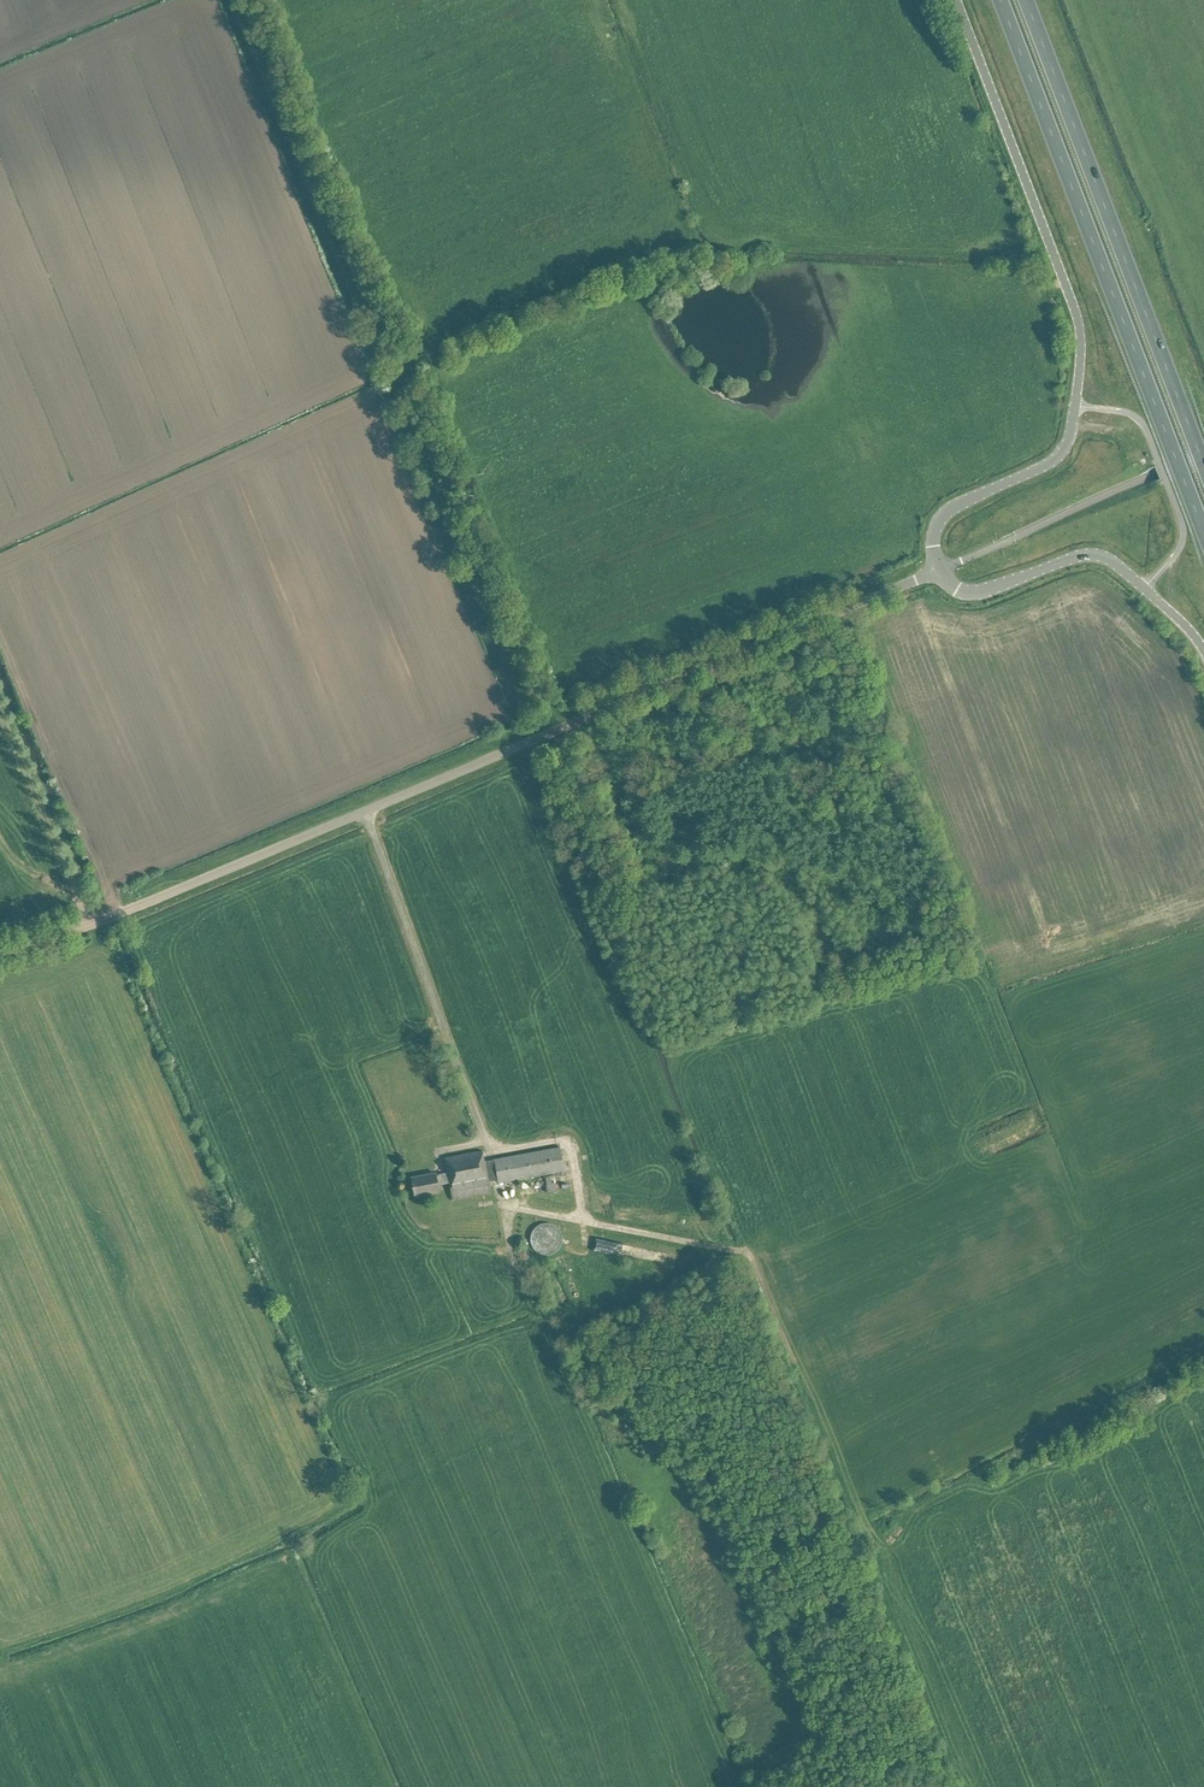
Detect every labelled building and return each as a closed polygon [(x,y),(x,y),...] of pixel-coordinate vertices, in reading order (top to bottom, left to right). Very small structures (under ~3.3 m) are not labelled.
[(873,690),(870,682),(860,687),(863,694),(873,690)] [(563,1172),(559,1148),(494,1160),(494,1161),(485,1162),(485,1161),(483,1162),(482,1152),(444,1159),(447,1173),(435,1175),(435,1174),(410,1178),(414,1197),(439,1193),(437,1185),(449,1183),(452,1200),(490,1193),(488,1182),(497,1180),(498,1183),(563,1172)] [(542,1195),(558,1192),(555,1176),(539,1178),(542,1195)] [(543,1222),(538,1224),(535,1227),(532,1230),(530,1235),(530,1240),(531,1244),(534,1248),(538,1251),(542,1253),(547,1254),(551,1253),(555,1250),(559,1247),(561,1243),(562,1238),(561,1234),(559,1229),(556,1226),(552,1223),(548,1222),(543,1222)]
